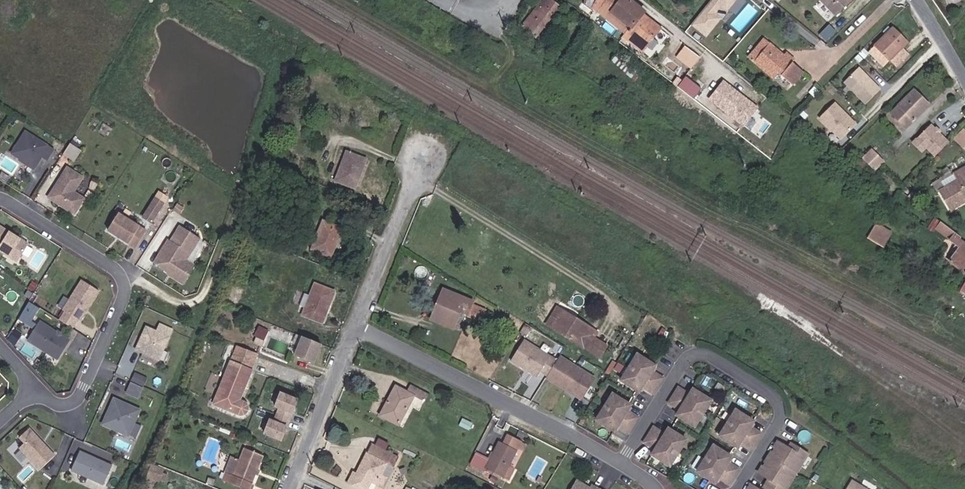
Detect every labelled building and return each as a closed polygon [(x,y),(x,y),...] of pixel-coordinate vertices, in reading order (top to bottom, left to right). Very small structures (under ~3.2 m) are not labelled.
[(541,40),(567,9),(557,0),(554,0),(549,6),(544,2),(524,26),(541,40)] [(653,24),(656,18),(637,4),(635,7),(626,0),(600,0),(605,3),(603,10),(608,13),(609,11),(636,33),(633,37),(652,51),(666,33),(653,24)] [(693,26),(710,38),(735,0),(710,0),(693,26)] [(746,0),(745,0),(737,0),(730,9),(736,13),(746,0)] [(836,14),(851,0),(822,0),(836,14)] [(633,37),(636,33),(609,11),(608,13),(603,10),(602,14),(633,37)] [(827,41),(836,30),(828,23),(819,34),(827,41)] [(871,51),(883,62),(905,40),(893,29),(871,51)] [(649,55),(652,51),(633,37),(630,41),(649,55)] [(751,60),(755,63),(772,44),(767,40),(751,60)] [(807,72),(796,63),(793,67),(784,59),(787,55),(772,44),(755,63),(776,80),(781,75),(796,87),(807,72)] [(677,57),(692,67),(700,55),(685,45),(677,57)] [(796,63),(798,61),(789,53),(787,55),(784,59),(793,67),(796,63)] [(882,93),(870,81),(869,82),(865,79),(866,78),(859,71),(846,86),(868,107),(882,93)] [(686,75),(677,86),(693,98),(701,87),(686,75)] [(724,77),(708,97),(743,126),(760,106),(724,77)] [(904,103),(919,116),(932,102),(917,88),(904,103)] [(910,126),(919,116),(904,103),(895,113),(910,126)] [(843,143),(858,128),(838,108),(823,123),(843,143)] [(933,157),(947,143),(930,125),(916,138),(925,148),(933,157)] [(51,160),(58,150),(37,135),(22,156),(43,171),(51,160)] [(925,148),(916,138),(911,143),(920,152),(925,148)] [(79,164),(86,154),(78,148),(71,159),(79,164)] [(57,165),(64,155),(58,150),(51,160),(57,165)] [(884,164),(872,151),(863,160),(875,173),(884,164)] [(0,163),(0,164),(12,174),(20,164),(7,153),(0,163)] [(336,182),(355,190),(366,161),(347,154),(336,182)] [(955,169),(960,178),(942,187),(952,206),(964,199),(964,164),(955,169)] [(83,196),(93,182),(77,171),(56,201),(64,206),(65,204),(70,207),(69,209),(83,219),(93,203),(83,196)] [(165,219),(173,207),(164,201),(157,213),(165,219)] [(935,225),(938,222),(942,216),(936,211),(929,221),(935,225)] [(865,229),(880,237),(892,222),(879,212),(865,229)] [(165,219),(157,213),(152,220),(161,225),(165,219)] [(950,231),(954,225),(942,216),(938,222),(950,231)] [(154,234),(126,217),(116,234),(145,250),(154,234)] [(313,252),(333,259),(344,232),(325,224),(313,252)] [(38,247),(4,226),(0,233),(0,244),(1,245),(0,247),(0,248),(27,265),(38,247)] [(194,264),(208,242),(189,230),(180,244),(178,243),(163,266),(178,275),(181,277),(180,279),(191,287),(203,270),(194,264)] [(964,266),(964,238),(961,234),(957,239),(962,243),(952,256),(964,266)] [(89,323),(108,293),(91,282),(79,301),(73,297),(65,309),(74,314),(68,323),(80,331),(86,322),(89,323)] [(306,316),(327,324),(337,296),(317,288),(314,295),(309,292),(304,306),(309,309),(306,316)] [(296,302),(304,305),(307,295),(299,292),(296,302)] [(462,317),(469,319),(475,305),(447,293),(442,305),(446,307),(437,325),(455,333),(462,317)] [(31,326),(42,308),(29,301),(18,319),(31,326)] [(471,324),(480,328),(485,317),(475,312),(471,324)] [(564,312),(554,329),(603,359),(608,351),(597,344),(602,335),(564,312)] [(66,362),(78,343),(70,338),(69,338),(69,339),(66,337),(67,336),(66,336),(47,324),(35,343),(66,362)] [(167,363),(180,333),(168,328),(165,335),(155,330),(144,353),(167,363)] [(24,345),(28,339),(22,334),(18,341),(24,345)] [(316,365),(323,346),(304,339),(297,357),(316,365)] [(561,362),(527,343),(515,364),(531,372),(532,370),(534,372),(533,374),(542,379),(545,373),(553,377),(561,362)] [(248,407),(243,405),(261,360),(241,351),(218,409),(242,418),(248,417),(250,416),(251,413),(250,410),(248,407)] [(662,390),(672,375),(661,368),(665,362),(647,351),(629,376),(649,388),(652,383),(662,390)] [(598,378),(563,358),(561,362),(553,377),(552,379),(560,383),(561,381),(569,385),(568,387),(567,388),(575,392),(576,392),(577,390),(579,391),(578,393),(587,398),(598,378)] [(152,389),(156,381),(144,376),(140,384),(152,389)] [(704,424),(722,399),(702,387),(699,392),(689,385),(679,400),(689,408),(686,413),(704,424)] [(148,401),(152,392),(139,386),(135,396),(148,401)] [(640,425),(649,410),(639,403),(643,398),(624,386),(606,412),(626,424),(629,418),(640,425)] [(416,399),(426,403),(430,395),(414,387),(410,394),(400,389),(391,405),(394,407),(388,420),(402,428),(416,399)] [(284,444),(300,403),(283,396),(278,410),(282,411),(277,426),(272,424),(267,437),(284,444)] [(136,439),(148,413),(122,402),(116,416),(118,417),(116,420),(114,419),(111,427),(136,439)] [(385,418),(388,420),(394,407),(391,405),(385,418)] [(755,439),(765,446),(775,431),(764,424),(768,419),(751,407),(732,431),(751,444),(755,439)] [(663,449),(681,459),(698,434),(679,422),(676,428),(665,421),(656,436),(666,443),(663,449)] [(49,444),(38,431),(28,441),(33,446),(27,451),(48,473),(63,459),(52,447),(51,448),(50,446),(49,444)] [(512,465),(515,466),(524,448),(508,441),(497,462),(483,456),(478,467),(492,474),(493,472),(507,478),(512,465)] [(750,464),(740,457),(744,451),(725,441),(707,466),(726,478),(730,472),(741,479),(750,464)] [(820,458),(799,446),(795,452),(783,445),(779,452),(783,453),(772,472),(767,471),(764,477),(775,484),(771,488),(801,488),(820,458)] [(402,459),(374,446),(365,466),(366,467),(361,479),(359,478),(354,488),(368,488),(371,483),(383,488),(387,479),(392,481),(402,459)] [(233,488),(255,488),(266,459),(249,452),(238,480),(227,476),(223,485),(233,488)] [(8,459),(3,453),(0,457),(5,462),(8,459)] [(220,469),(225,470),(230,455),(225,453),(220,469)] [(112,488),(121,470),(88,455),(79,474),(112,488)]
